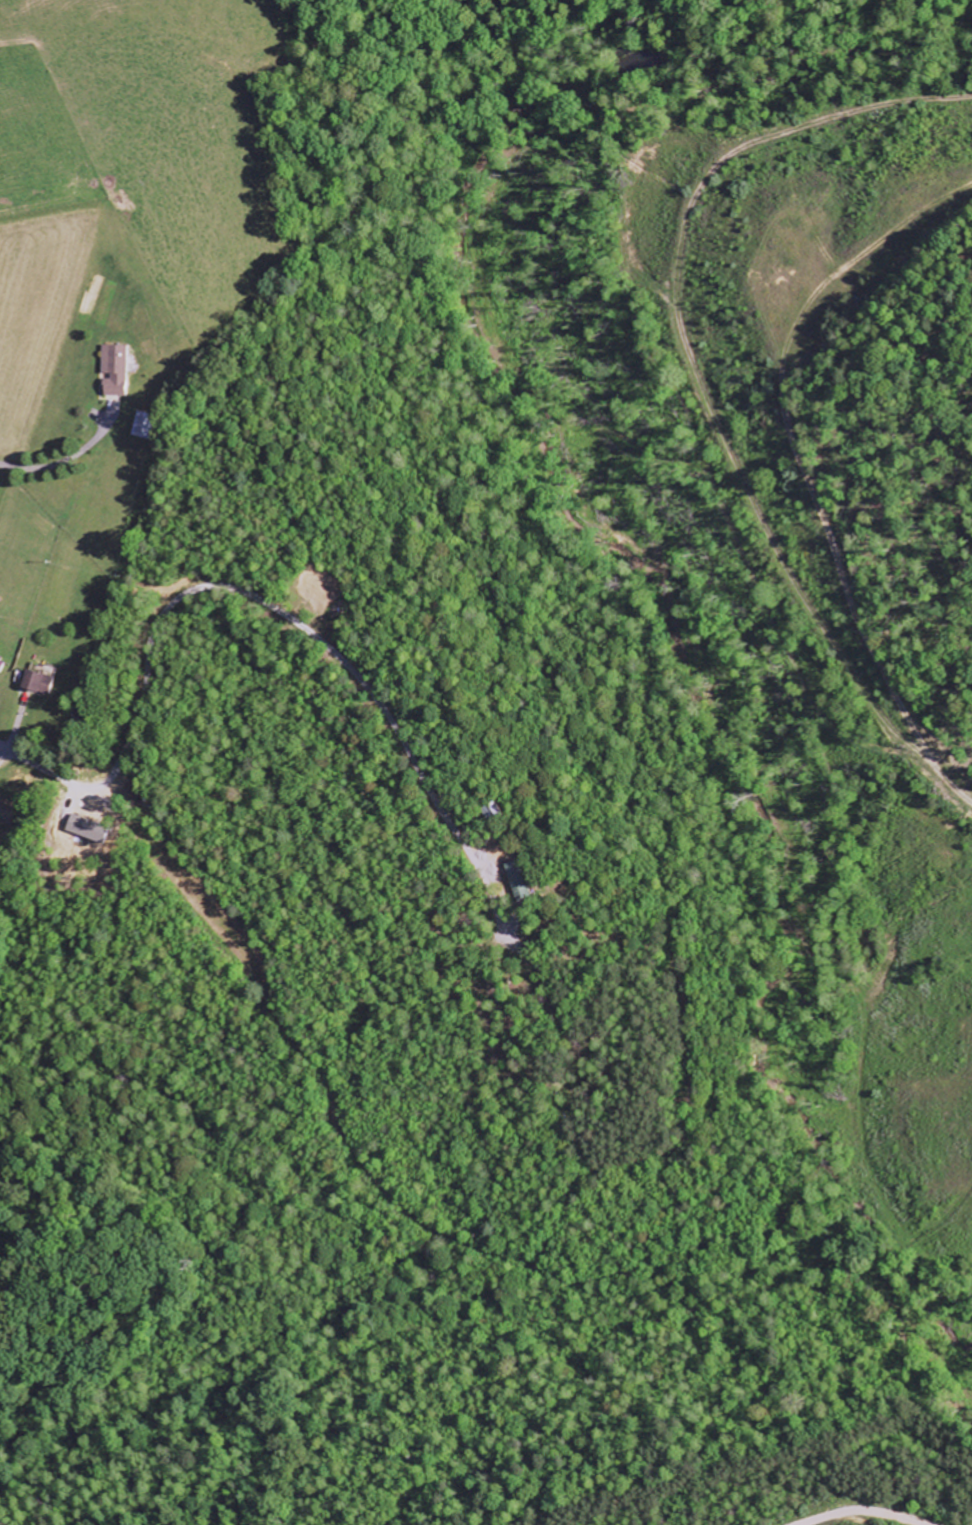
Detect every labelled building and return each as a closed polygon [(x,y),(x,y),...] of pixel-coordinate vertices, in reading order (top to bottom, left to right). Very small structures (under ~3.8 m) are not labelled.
[(99,395),(124,396),(126,346),(101,345),(99,395)] [(46,696),(51,677),(23,670),(18,689),(46,696)] [(530,898),(521,861),(506,864),(515,902),(530,898)]
